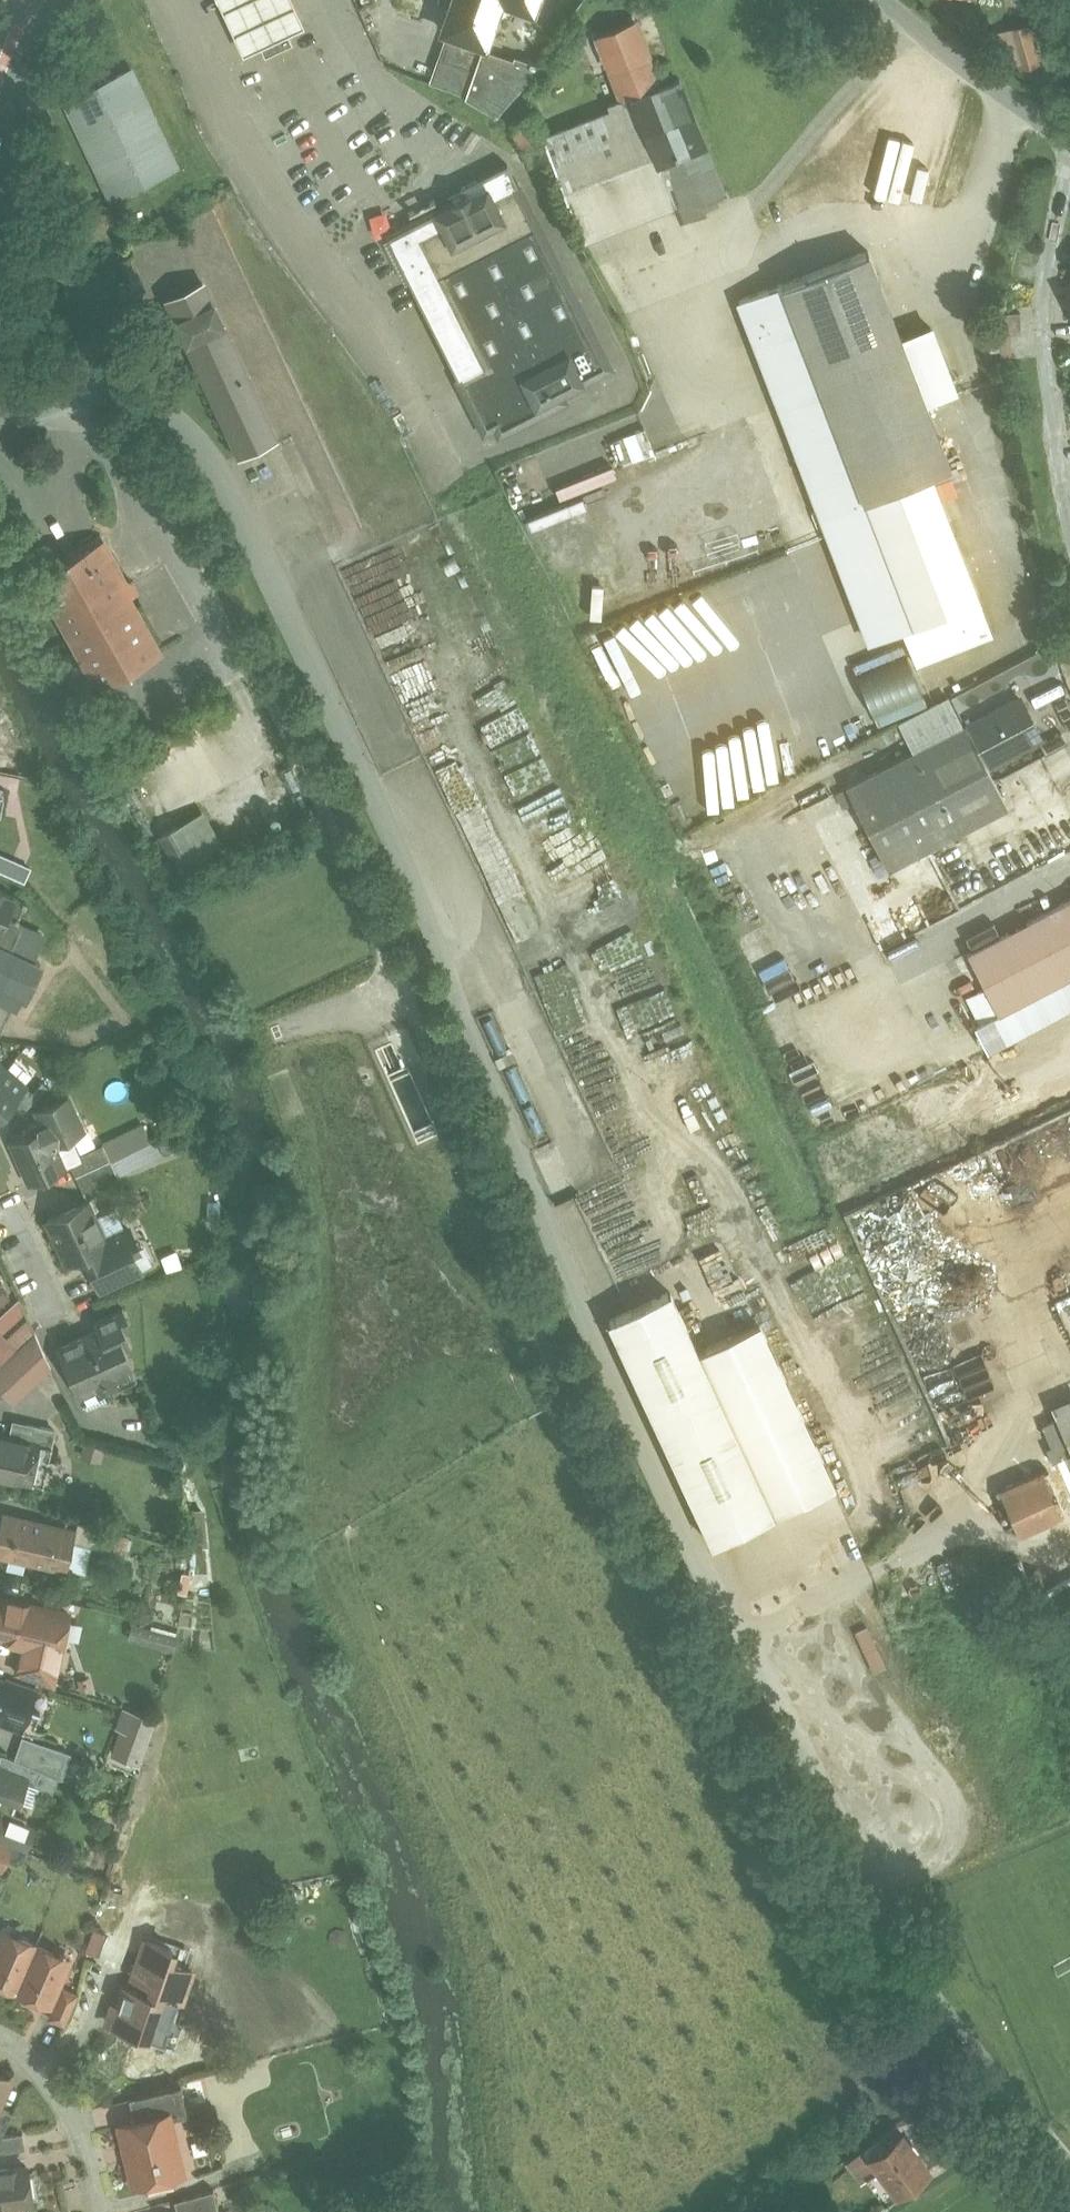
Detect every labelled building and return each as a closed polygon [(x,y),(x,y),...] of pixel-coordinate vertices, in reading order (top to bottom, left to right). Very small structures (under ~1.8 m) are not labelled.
[(248,58),(264,50),(260,42),(286,30),(290,39),(313,28),(300,0),(222,0),(248,58)] [(443,28),(484,43),(499,0),(453,0),(443,28)] [(531,10),(535,0),(502,0),(531,10)] [(633,20),(594,36),(619,101),(605,106),(608,115),(545,137),(584,238),(674,205),(679,220),(717,206),(713,197),(724,192),(678,79),(659,87),(633,20)] [(1027,23),(1010,28),(1016,49),(1033,44),(1027,23)] [(264,50),(266,55),(292,43),(290,39),(286,30),(260,42),(264,50)] [(482,51),(444,37),(429,81),(453,90),(466,97),(482,51)] [(1033,44),(1016,49),(1021,66),(1038,61),(1033,44)] [(512,61),(482,51),(466,97),(488,110),(486,112),(495,116),(498,117),(536,65),(514,57),(512,61)] [(64,98),(109,196),(176,166),(131,68),(64,98)] [(610,367),(517,183),(508,163),(447,194),(452,202),(435,211),(433,209),(417,217),(418,220),(386,237),(456,376),(484,431),(495,426),(499,434),(565,401),(560,393),(610,367)] [(950,465),(869,251),(740,300),(821,514),(865,497),(930,473),(950,465)] [(275,435),(202,280),(191,286),(167,296),(174,312),(167,315),(173,328),(180,325),(240,452),(275,435)] [(930,473),(865,497),(913,623),(979,598),(930,473)] [(865,497),(821,514),(869,639),(901,627),(913,623),(865,497)] [(160,651),(99,540),(37,574),(98,685),(160,651)] [(979,598),(913,623),(901,627),(916,663),(992,633),(979,598)] [(1054,701),(1068,728),(1069,727),(1069,704),(1066,695),(1054,701)] [(948,696),(899,721),(914,750),(963,725),(948,696)] [(1020,696),(965,724),(986,765),(987,764),(1040,737),(1020,696)] [(914,750),(846,785),(887,867),(1008,805),(987,764),(986,765),(965,724),(963,725),(914,750)] [(1061,731),(1040,742),(1046,753),(1067,742),(1061,731)] [(177,827),(161,836),(180,871),(197,862),(177,827)] [(0,892),(0,999),(16,1006),(20,995),(25,997),(39,966),(19,956),(24,945),(18,943),(24,930),(9,923),(15,911),(9,908),(13,898),(0,892)] [(967,951),(984,986),(998,1012),(1069,975),(1069,898),(967,951)] [(984,986),(968,994),(982,1020),(998,1012),(984,986)] [(0,1072),(0,1116),(26,1085),(4,1067),(0,1072)] [(41,1121),(26,1128),(28,1134),(11,1141),(30,1184),(64,1168),(53,1143),(83,1129),(68,1098),(37,1112),(41,1121)] [(560,1134),(531,1147),(555,1198),(555,1199),(555,1200),(584,1187),(560,1134)] [(103,1145),(69,1161),(76,1176),(110,1160),(103,1145)] [(110,1160),(76,1176),(83,1193),(118,1177),(110,1160)] [(87,1202),(47,1220),(68,1264),(85,1256),(108,1246),(105,1240),(87,1202)] [(129,1228),(105,1240),(108,1246),(85,1256),(101,1289),(141,1271),(132,1252),(139,1249),(129,1228)] [(697,1348),(670,1289),(608,1317),(711,1540),(835,1483),(759,1320),(697,1348)] [(98,1330),(57,1348),(81,1400),(82,1399),(80,1396),(100,1387),(102,1390),(118,1383),(117,1380),(134,1373),(135,1375),(136,1375),(133,1368),(133,1365),(127,1353),(132,1350),(132,1346),(125,1331),(130,1329),(130,1324),(123,1309),(94,1322),(98,1330)] [(0,1368),(0,1386),(15,1403),(30,1389),(49,1372),(52,1369),(35,1334),(1,1367),(0,1368)] [(49,1372),(30,1389),(40,1399),(58,1382),(49,1372)] [(1058,1421),(1069,1450),(1069,1416),(1058,1421)] [(1029,1434),(1016,1439),(1022,1453),(1034,1447),(1029,1434)] [(0,1436),(0,1476),(29,1483),(37,1444),(0,1436)] [(1013,1456),(991,1466),(995,1477),(1018,1467),(1013,1456)] [(1001,1489),(1019,1531),(1069,1509),(1069,1459),(1001,1489)] [(4,1514),(0,1532),(0,1554),(64,1569),(67,1556),(64,1555),(68,1534),(55,1531),(56,1526),(4,1514)] [(118,1532),(79,1522),(74,1541),(113,1551),(118,1532)] [(0,1597),(0,1638),(25,1643),(18,1673),(52,1685),(68,1612),(0,1597)] [(177,1637),(133,1625),(129,1638),(173,1650),(177,1637)] [(0,1680),(0,1723),(33,1734),(41,1712),(22,1705),(28,1688),(34,1690),(35,1688),(6,1678),(5,1681),(0,1680)] [(153,1721),(124,1711),(119,1726),(124,1728),(114,1755),(138,1763),(153,1721)] [(49,1745),(22,1736),(15,1759),(36,1768),(40,1770),(49,1745)] [(67,1752),(49,1745),(40,1770),(58,1777),(67,1752)] [(15,1759),(6,1756),(0,1770),(25,1780),(24,1782),(30,1784),(36,1768),(15,1759)] [(40,1770),(36,1768),(30,1784),(39,1787),(40,1784),(54,1790),(59,1778),(58,1777),(40,1770)] [(4,1810),(12,1813),(26,1819),(26,1818),(12,1812),(24,1782),(25,1780),(0,1770),(0,1809),(4,1810)] [(7,1824),(12,1813),(4,1810),(0,1819),(0,1841),(12,1846),(27,1851),(23,1849),(29,1833),(32,1834),(32,1833),(7,1824)] [(3,1870),(12,1846),(0,1841),(0,1869),(3,1870)] [(132,1943),(105,1934),(96,1961),(123,1970),(132,1943)] [(0,1936),(0,1937),(0,1982),(17,1990),(36,1945),(19,1937),(16,1943),(0,1936)] [(54,1953),(36,1945),(17,1990),(50,2004),(67,1966),(51,1959),(54,1953)] [(193,1972),(166,1963),(156,1992),(177,2000),(177,2001),(182,2003),(193,1972)] [(63,1988),(50,2019),(66,2025),(77,1994),(63,1988)] [(150,1997),(124,1988),(118,2008),(112,2006),(109,2018),(114,2019),(112,2026),(163,2043),(177,2001),(177,2000),(156,1992),(152,1991),(150,1997)] [(920,2044),(915,2047),(908,2037),(896,2044),(917,2074),(924,2069),(941,2095),(954,2086),(938,2061),(933,2063),(920,2044)] [(11,2080),(0,2075),(0,2105),(11,2080)] [(181,2089),(135,2100),(140,2122),(169,2115),(171,2123),(188,2118),(181,2089)] [(3,2137),(13,2114),(0,2108),(0,2137),(3,2137)] [(140,2122),(119,2127),(134,2186),(177,2176),(172,2156),(178,2154),(171,2123),(169,2115),(140,2122)] [(929,2170),(901,2131),(870,2154),(878,2167),(898,2193),(929,2170)] [(0,2137),(0,2153),(26,2150),(23,2134),(3,2137),(0,2137)] [(865,2148),(864,2147),(847,2160),(864,2148),(878,2168),(867,2176),(886,2202),(898,2193),(878,2167),(870,2154),(865,2148)] [(0,2170),(0,2211),(32,2206),(26,2167),(0,2170)] [(181,2200),(184,2211),(218,2211),(213,2191),(181,2200)]
